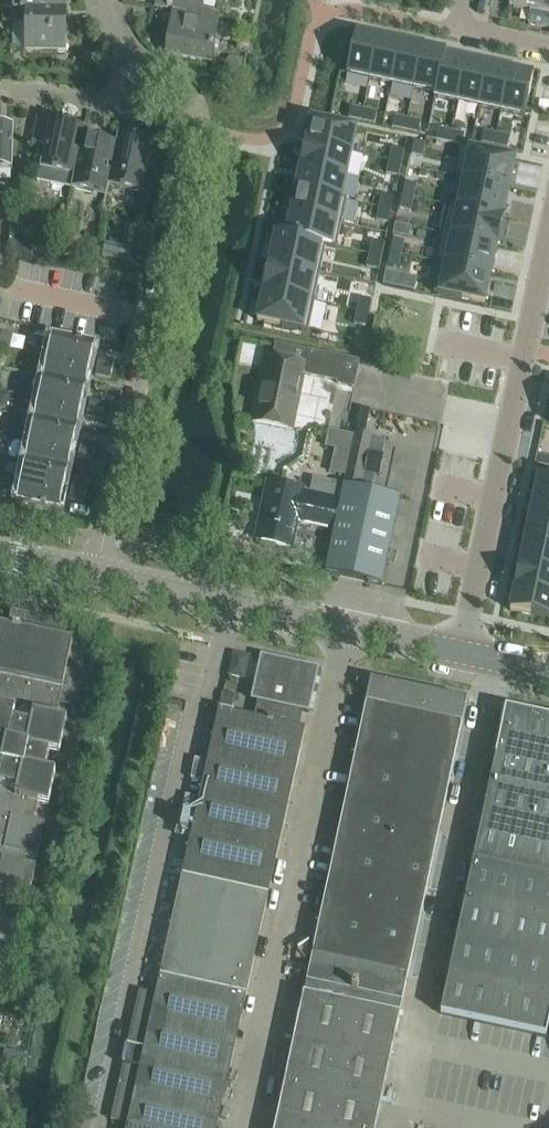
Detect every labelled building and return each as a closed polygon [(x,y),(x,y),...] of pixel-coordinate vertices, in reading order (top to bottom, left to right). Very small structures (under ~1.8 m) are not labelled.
[(13,12),(66,13),(66,0),(13,0),(13,12)] [(174,13),(174,11),(199,16),(199,15),(202,0),(158,0),(156,10),(174,13)] [(509,10),(530,15),(528,27),(548,31),(548,0),(511,0),(509,10)] [(216,18),(199,15),(199,16),(174,11),(174,13),(166,52),(208,61),(216,18)] [(66,54),(66,13),(13,12),(12,25),(25,25),(24,54),(66,54)] [(356,35),(347,76),(370,81),(379,40),(356,35)] [(379,40),(370,81),(392,85),(401,45),(379,40)] [(401,45),(392,85),(414,90),(423,49),(401,45)] [(423,49),(414,90),(437,95),(445,59),(446,54),(423,49)] [(437,95),(436,99),(458,104),(466,63),(445,59),(437,95)] [(466,63),(458,104),(480,109),(489,68),(466,63)] [(489,68),(480,109),(502,113),(510,73),(489,68)] [(224,84),(239,87),(242,72),(226,69),(224,84)] [(510,73),(502,114),(525,118),(533,78),(510,73)] [(351,109),(348,120),(362,122),(363,112),(351,109)] [(363,112),(362,122),(374,125),(376,114),(363,112)] [(395,119),(393,129),(406,132),(408,121),(395,119)] [(313,120),(308,145),(353,154),(358,130),(313,120)] [(37,184),(71,191),(74,178),(75,178),(82,139),(84,140),(86,131),(38,121),(32,146),(45,148),(37,184)] [(408,121),(406,132),(418,135),(421,124),(408,121)] [(12,174),(14,131),(0,130),(0,174),(12,174)] [(438,130),(436,141),(449,144),(451,133),(438,130)] [(451,133),(449,144),(462,147),(464,136),(451,133)] [(484,133),(482,144),(494,147),(497,136),(484,133)] [(497,136),(494,147),(507,150),(509,139),(497,136)] [(108,188),(109,188),(143,195),(153,145),(118,138),(117,146),(117,147),(108,188)] [(74,178),(71,191),(106,199),(109,188),(108,188),(117,147),(117,146),(116,146),(84,140),(82,139),(75,178),(74,178)] [(416,144),(413,156),(424,159),(427,146),(416,144)] [(308,145),(302,168),(348,178),(353,154),(308,145)] [(460,149),(454,178),(509,190),(516,160),(460,149)] [(394,150),(391,163),(402,165),(405,152),(394,150)] [(391,163),(388,176),(399,178),(402,165),(391,163)] [(302,168),(298,191),(343,201),(348,178),(302,168)] [(448,206),(448,207),(503,219),(503,218),(509,191),(509,190),(454,178),(453,180),(459,181),(453,207),(448,206)] [(407,186),(404,199),(414,201),(417,188),(407,186)] [(298,191),(293,214),(338,224),(343,201),(298,191)] [(24,194),(21,211),(34,213),(37,196),(24,194)] [(383,197),(381,209),(391,212),(394,199),(383,197)] [(404,199),(402,211),(412,214),(414,201),(404,199)] [(448,207),(441,235),(497,247),(503,219),(448,207)] [(381,209),(378,222),(388,224),(391,212),(381,209)] [(293,214),(288,238),(322,246),(333,248),(338,224),(293,214)] [(441,235),(435,264),(491,276),(497,247),(441,235)] [(21,236),(17,257),(22,258),(40,261),(44,240),(21,236)] [(277,236),(271,264),(316,274),(322,246),(288,238),(277,236)] [(394,242),(391,255),(402,258),(405,245),(394,242)] [(374,243),(371,256),(381,258),(384,246),(374,243)] [(106,246),(103,259),(128,265),(131,251),(106,246)] [(391,255),(389,268),(399,270),(402,258),(391,255)] [(371,256),(368,269),(378,271),(381,258),(371,256)] [(271,264),(265,293),(310,303),(316,274),(271,264)] [(440,266),(434,295),(485,305),(491,277),(491,276),(435,264),(435,265),(440,266)] [(265,293),(259,323),(304,332),(310,303),(265,293)] [(361,300),(358,313),(369,315),(372,303),(361,300)] [(358,313),(356,326),(366,328),(369,315),(358,313)] [(9,351),(11,341),(12,336),(1,333),(0,337),(0,349),(9,351)] [(53,338),(49,360),(91,369),(95,347),(53,338)] [(338,382),(338,385),(354,388),(359,363),(324,356),(277,346),(274,361),(267,359),(254,423),(292,431),(303,375),(338,382)] [(49,360),(44,379),(87,388),(91,369),(49,360)] [(99,362),(98,370),(112,373),(114,365),(99,362)] [(110,382),(112,373),(98,370),(96,379),(110,382)] [(44,379),(40,401),(82,411),(87,388),(44,379)] [(1,408),(9,403),(10,396),(4,394),(0,394),(0,408),(1,408)] [(40,401),(35,422),(77,431),(82,411),(40,401)] [(91,403),(89,412),(103,415),(105,406),(91,403)] [(102,423),(103,415),(89,412),(87,420),(102,423)] [(35,422),(31,442),(73,451),(77,431),(35,422)] [(328,431),(325,449),(335,451),(351,454),(355,437),(328,431)] [(351,454),(344,486),(360,489),(371,438),(355,435),(355,437),(351,454)] [(31,442),(26,464),(69,473),(73,451),(31,442)] [(82,445),(80,453),(95,456),(96,448),(82,445)] [(93,461),(95,456),(80,453),(78,462),(93,465),(93,461)] [(535,465),(548,467),(548,458),(537,456),(535,465)] [(26,464),(22,484),(64,493),(69,473),(26,464)] [(534,501),(548,505),(548,481),(539,478),(534,501)] [(60,515),(64,493),(22,484),(17,506),(60,515)] [(296,524),(334,532),(340,503),(302,495),(302,492),(268,485),(256,542),(290,549),(296,524)] [(73,486),(71,494),(86,498),(88,490),(73,486)] [(380,588),(381,586),(400,500),(344,488),(341,503),(340,503),(334,532),(325,575),(380,588)] [(84,507),(86,498),(71,494),(69,503),(84,507)] [(529,523),(548,528),(548,505),(534,501),(529,523)] [(525,545),(548,551),(548,528),(529,523),(525,545)] [(520,568),(548,574),(548,551),(525,545),(520,568)] [(515,590),(548,597),(548,574),(520,568),(515,590)] [(510,613),(548,621),(548,597),(515,590),(510,613)] [(30,900),(37,867),(25,865),(27,856),(38,859),(45,826),(34,824),(38,806),(49,808),(56,773),(47,771),(51,753),(60,755),(67,722),(57,720),(60,708),(86,713),(93,679),(67,674),(73,645),(64,643),(68,625),(11,613),(8,631),(0,630),(0,894),(30,900)] [(229,673),(228,677),(244,681),(249,658),(233,654),(229,673)] [(128,1127),(217,1127),(305,732),(297,731),(301,713),(309,715),(318,671),(262,659),(252,702),(260,704),(256,721),(220,713),(172,927),(128,1127)] [(467,703),(371,683),(276,1127),(376,1127),(415,948),(467,703)] [(223,693),(220,707),(221,707),(232,710),(236,696),(224,693),(223,693)] [(461,1020),(546,1038),(548,1024),(548,721),(506,712),(441,1016),(461,1020)] [(5,1054),(3,1063),(28,1068),(30,1059),(5,1054)]
